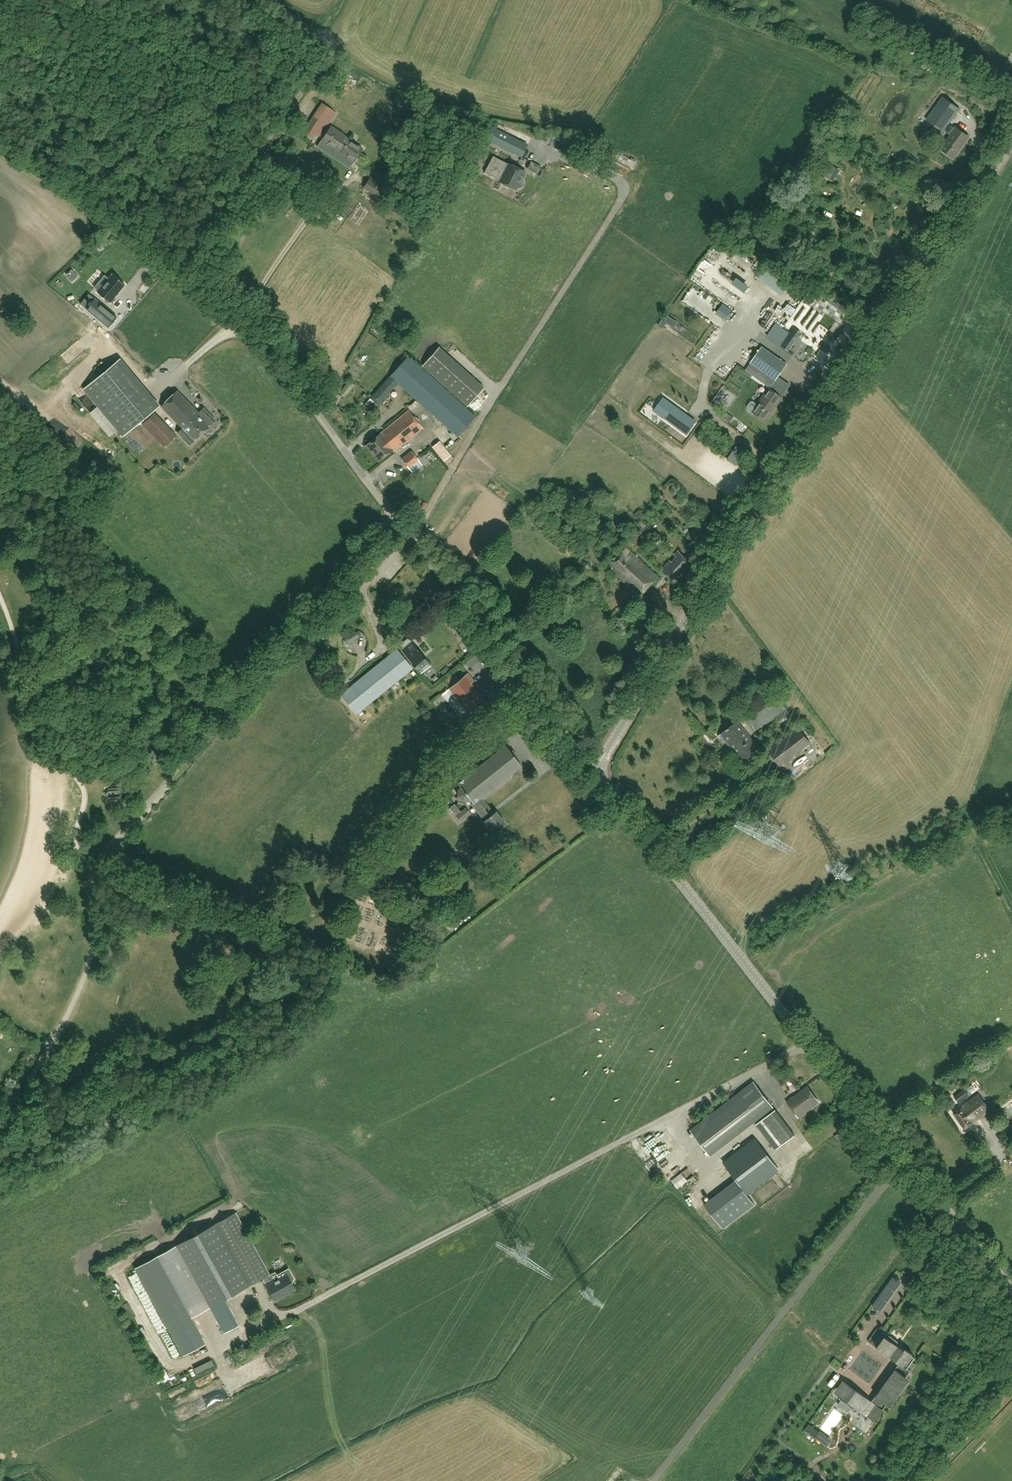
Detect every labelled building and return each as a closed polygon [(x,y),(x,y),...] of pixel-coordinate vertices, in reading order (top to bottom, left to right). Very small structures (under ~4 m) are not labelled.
[(878,66),(881,57),(876,55),(873,64),(878,66)] [(955,157),(970,136),(958,127),(957,128),(950,123),(961,109),(944,97),(928,119),(944,131),(945,130),(952,135),(942,148),(955,157)] [(337,113),(322,103),(302,131),(313,138),(316,134),(321,137),(337,113)] [(362,148),(339,132),(331,126),(322,140),(340,151),(339,153),(353,162),(362,148)] [(528,144),(512,136),(491,126),(484,139),(521,157),(528,144)] [(555,148),(562,151),(564,144),(558,141),(555,148)] [(523,179),(527,172),(512,163),(511,165),(493,156),(485,172),(495,178),(517,190),(518,188),(521,187),(524,182),(523,179)] [(540,165),(531,161),(527,168),(536,173),(540,165)] [(840,170),(827,162),(820,174),(834,181),(840,170)] [(375,187),(372,192),(379,197),(385,190),(384,189),(386,186),(383,184),(386,179),(378,174),(372,183),(374,183),(372,185),(375,187)] [(72,270),(66,275),(72,281),(77,277),(72,270)] [(97,292),(96,293),(108,304),(113,298),(124,286),(114,277),(111,275),(107,280),(103,277),(93,289),(97,292)] [(793,297),(780,319),(796,328),(794,333),(829,353),(838,338),(827,331),(828,329),(832,331),(838,322),(833,320),(839,311),(820,300),(814,309),(793,297)] [(97,300),(89,310),(111,329),(119,319),(97,300)] [(724,305),(717,315),(726,321),(733,311),(724,305)] [(670,325),(674,319),(668,315),(664,321),(667,323),(670,325)] [(663,328),(667,323),(664,321),(662,319),(658,325),(663,328)] [(776,323),(767,336),(780,346),(789,333),(776,323)] [(79,350),(83,345),(67,332),(63,337),(79,350)] [(103,336),(98,344),(105,349),(110,341),(103,336)] [(86,346),(80,349),(85,356),(91,353),(86,346)] [(485,387),(440,346),(422,365),(467,406),(485,387)] [(787,363),(762,346),(747,367),(759,376),(763,370),(775,379),(787,363)] [(398,351),(390,354),(394,362),(401,359),(398,351)] [(475,416),(408,355),(390,376),(370,398),(378,405),(398,382),(451,430),(457,436),(475,416)] [(349,381),(339,393),(345,397),(355,385),(349,381)] [(765,419),(782,397),(781,396),(787,386),(782,382),(775,392),(769,388),(758,404),(753,401),(750,401),(747,406),(748,410),(753,414),(754,411),(765,419)] [(215,420),(203,408),(199,412),(177,390),(161,406),(183,428),(177,433),(189,446),(195,440),(194,439),(195,438),(196,439),(215,420)] [(663,396),(653,411),(687,435),(697,420),(663,396)] [(172,429),(155,411),(142,424),(164,447),(177,435),(172,430),(172,429)] [(394,451),(422,429),(408,411),(385,430),(389,435),(388,436),(391,439),(387,442),(392,450),(394,451)] [(389,435),(385,430),(366,446),(378,461),(392,450),(387,442),(391,439),(388,436),(389,435)] [(440,440),(435,445),(446,459),(451,455),(440,440)] [(418,460),(412,452),(402,459),(408,468),(418,460)] [(671,489),(670,493),(673,496),(677,495),(678,490),(675,487),(671,489)] [(425,511),(426,504),(418,502),(417,510),(425,511)] [(658,577),(627,546),(608,565),(639,596),(658,577)] [(677,584),(694,564),(678,551),(661,571),(677,584)] [(374,618),(382,628),(392,620),(383,610),(374,618)] [(460,620),(452,626),(464,642),(472,635),(460,620)] [(389,635),(397,631),(394,626),(386,630),(389,635)] [(326,629),(313,642),(318,646),(331,635),(326,629)] [(356,638),(359,644),(366,640),(363,634),(356,638)] [(408,637),(398,645),(402,649),(405,647),(411,642),(408,637)] [(430,664),(412,642),(411,642),(405,647),(412,656),(409,658),(412,662),(414,665),(414,666),(415,667),(420,672),(420,671),(428,664),(429,665),(430,664)] [(346,660),(351,656),(345,647),(340,651),(346,660)] [(473,652),(459,663),(473,680),(487,668),(473,652)] [(341,694),(350,706),(355,702),(362,711),(413,670),(400,654),(387,664),(384,660),(341,694)] [(449,688),(441,694),(460,717),(464,714),(474,726),(481,721),(490,714),(484,706),(486,704),(470,683),(472,681),(466,673),(459,679),(451,685),(449,687),(449,688)] [(451,685),(459,679),(454,673),(446,679),(451,685)] [(758,748),(739,724),(745,719),(754,731),(785,708),(773,693),(737,721),(729,727),(721,733),(743,760),(758,748)] [(446,726),(453,734),(460,727),(453,720),(446,726)] [(781,767),(811,743),(799,727),(768,750),(781,767)] [(506,824),(495,811),(493,812),(483,799),(489,794),(490,795),(491,795),(490,794),(496,789),(497,790),(498,789),(497,788),(503,783),(504,784),(505,783),(504,782),(510,778),(511,779),(519,773),(516,768),(521,764),(505,744),(499,748),(496,744),(488,750),(489,751),(483,756),(482,755),(481,756),(482,757),(476,762),(475,761),(474,762),(475,763),(469,767),(468,766),(467,767),(468,768),(462,773),(460,770),(452,776),(460,786),(458,788),(457,794),(462,799),(468,800),(470,799),(472,802),(471,803),(484,819),(482,821),(487,828),(489,826),(495,832),(506,824)] [(121,796),(124,793),(120,790),(117,790),(117,787),(114,784),(105,794),(115,803),(118,799),(118,797),(121,796)] [(460,821),(470,813),(466,807),(460,811),(454,804),(449,807),(460,821)] [(967,829),(975,825),(967,808),(959,811),(967,829)] [(434,911),(432,919),(439,920),(441,912),(434,911)] [(462,920),(450,915),(446,922),(458,928),(462,920)] [(710,1155),(773,1107),(754,1082),(691,1130),(710,1155)] [(799,1118),(819,1102),(807,1086),(787,1102),(799,1118)] [(959,1103),(969,1096),(964,1089),(954,1096),(959,1103)] [(973,1123),(990,1111),(979,1095),(962,1108),(962,1107),(954,1112),(966,1129),(974,1124),(973,1123)] [(795,1135),(775,1110),(756,1124),(776,1150),(795,1135)] [(1002,1134),(1011,1147),(1011,1127),(1002,1134)] [(841,1130),(834,1135),(834,1136),(838,1141),(845,1135),(842,1131),(841,1130)] [(756,1139),(724,1163),(747,1193),(778,1169),(756,1139)] [(626,1171),(635,1165),(629,1155),(619,1162),(626,1171)] [(687,1169),(671,1182),(677,1190),(693,1177),(687,1169)] [(736,1180),(703,1203),(721,1227),(753,1204),(736,1180)] [(213,1225),(247,1286),(262,1278),(268,1274),(235,1213),(213,1225)] [(247,1286),(213,1225),(176,1245),(210,1307),(224,1299),(247,1286)] [(157,1254),(136,1266),(184,1352),(206,1340),(157,1254)] [(270,1278),(268,1274),(262,1278),(266,1285),(274,1300),(282,1296),(282,1295),(294,1288),(292,1284),(293,1280),(295,1279),(289,1268),(270,1278)] [(238,1325),(224,1299),(210,1307),(224,1332),(238,1325)] [(874,1420),(887,1403),(890,1406),(901,1390),(902,1391),(909,1382),(908,1381),(910,1379),(907,1377),(911,1370),(908,1368),(915,1358),(912,1356),(913,1354),(906,1348),(904,1350),(897,1344),(899,1342),(889,1335),(887,1338),(878,1331),(870,1342),(899,1363),(895,1369),(894,1367),(884,1381),(886,1382),(872,1401),(843,1380),(835,1392),(840,1396),(839,1398),(854,1409),(854,1408),(873,1422),(874,1420)] [(211,1359),(193,1368),(196,1373),(213,1365),(211,1359)] [(185,1374),(175,1378),(177,1383),(187,1379),(185,1374)] [(849,1426),(854,1417),(848,1414),(844,1423),(849,1426)] [(809,1424),(805,1429),(811,1434),(815,1428),(809,1424)]
